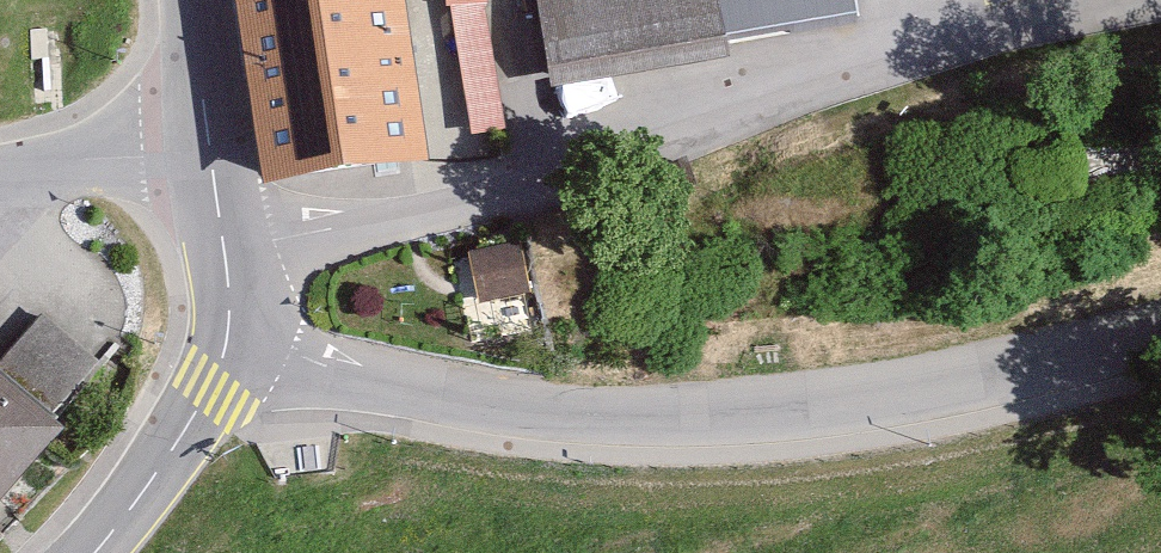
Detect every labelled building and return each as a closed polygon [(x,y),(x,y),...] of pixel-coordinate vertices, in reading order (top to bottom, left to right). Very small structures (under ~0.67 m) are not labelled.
[(402,0),(242,0),(264,183),(421,164),(402,0)] [(856,0),(544,0),(558,86),(741,57),(737,37),(859,18),(856,0)] [(487,298),(539,282),(524,233),(472,249),(487,298)] [(108,355),(55,309),(3,369),(57,415),(108,355)] [(55,427),(0,381),(0,492),(55,427)]
